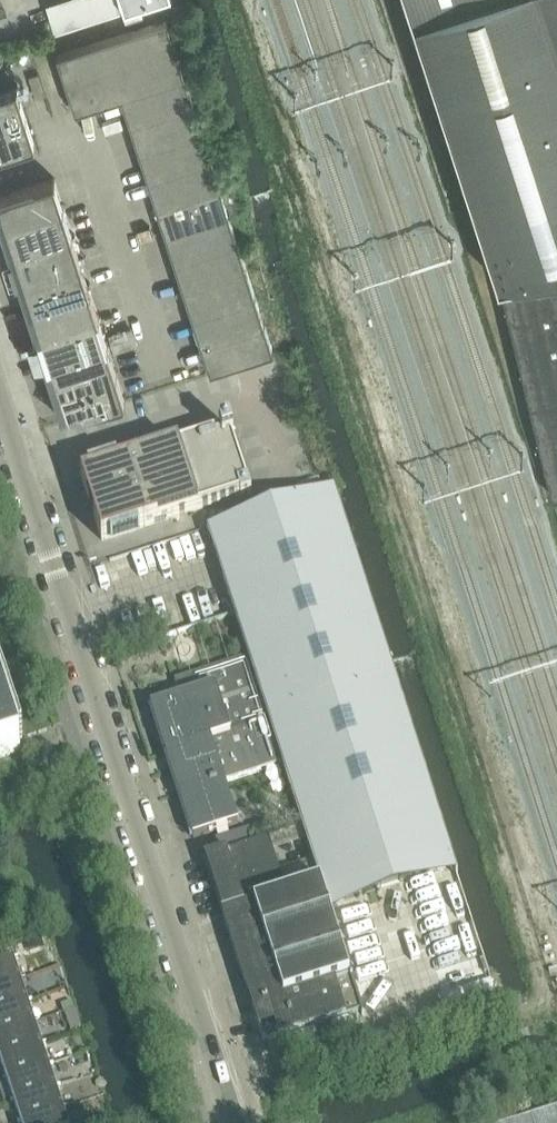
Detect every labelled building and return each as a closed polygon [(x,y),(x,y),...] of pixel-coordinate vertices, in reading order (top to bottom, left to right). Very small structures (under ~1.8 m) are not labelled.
[(81,22),(122,9),(119,0),(75,0),(81,22)] [(414,13),(499,280),(500,279),(553,496),(556,495),(556,0),(410,0),(414,13)] [(122,96),(185,75),(167,19),(150,25),(57,54),(76,111),(122,97),(122,96)] [(185,75),(122,96),(122,97),(130,123),(194,103),(185,75)] [(0,89),(0,152),(34,141),(35,144),(36,143),(18,85),(18,84),(0,89)] [(194,103),(130,123),(139,151),(203,130),(194,103)] [(203,130),(139,151),(148,178),(212,158),(203,130)] [(212,158),(148,178),(157,206),(221,185),(212,158)] [(0,194),(0,226),(64,206),(54,177),(0,194)] [(221,185),(157,206),(166,233),(229,213),(221,185)] [(64,206),(0,226),(9,254),(73,233),(64,206)] [(229,213),(166,233),(175,261),(238,240),(229,213)] [(73,233),(9,254),(18,281),(81,261),(73,233)] [(238,240),(175,261),(184,288),(247,268),(238,240)] [(81,261),(18,281),(27,309),(90,288),(81,261)] [(247,268),(184,288),(193,316),(256,295),(247,268)] [(90,288),(27,309),(36,336),(99,316),(90,288)] [(256,295),(193,316),(201,343),(265,323),(256,295)] [(99,316),(36,336),(44,364),(108,343),(99,316)] [(265,323),(201,343),(211,372),(274,351),(265,323)] [(108,343),(44,364),(53,391),(117,371),(108,343)] [(117,371),(53,391),(61,415),(63,419),(126,399),(117,371)] [(247,484),(233,440),(234,439),(230,428),(219,432),(220,433),(81,478),(102,541),(110,539),(111,544),(140,534),(139,529),(240,497),(241,498),(252,494),(248,483),(247,484)] [(322,494),(207,530),(234,615),(248,658),(268,721),(395,680),(339,503),(334,490),(322,494)] [(180,697),(151,707),(151,709),(152,708),(167,754),(166,754),(166,755),(166,756),(168,755),(194,838),(193,838),(193,839),(203,836),(238,825),(225,783),(282,765),(268,721),(248,658),(175,681),(180,697)] [(20,751),(18,745),(23,743),(0,674),(0,758),(20,751)] [(395,680),(268,721),(282,765),(320,883),(327,906),(329,905),(352,898),(430,873),(454,865),(397,685),(395,680)] [(269,838),(204,859),(207,865),(222,914),(287,893),(269,838)] [(252,981),(257,998),(250,1000),(263,1042),(306,1028),(306,1029),(361,1012),(320,883),(222,914),(244,983),(252,981)] [(0,962),(0,987),(20,980),(13,958),(0,962)] [(0,987),(0,1010),(27,1001),(20,980),(0,987)] [(0,1010),(0,1034),(34,1023),(27,1001),(0,1010)] [(0,1034),(0,1058),(42,1044),(34,1023),(0,1034)] [(0,1058),(0,1060),(7,1080),(49,1066),(42,1044),(0,1058)] [(49,1066),(7,1080),(14,1101),(56,1087),(49,1066)] [(56,1087),(14,1101),(21,1122),(63,1109),(56,1087)] [(21,1122),(67,1122),(63,1109),(21,1122)] [(522,1122),(556,1122),(556,1112),(522,1122)]
